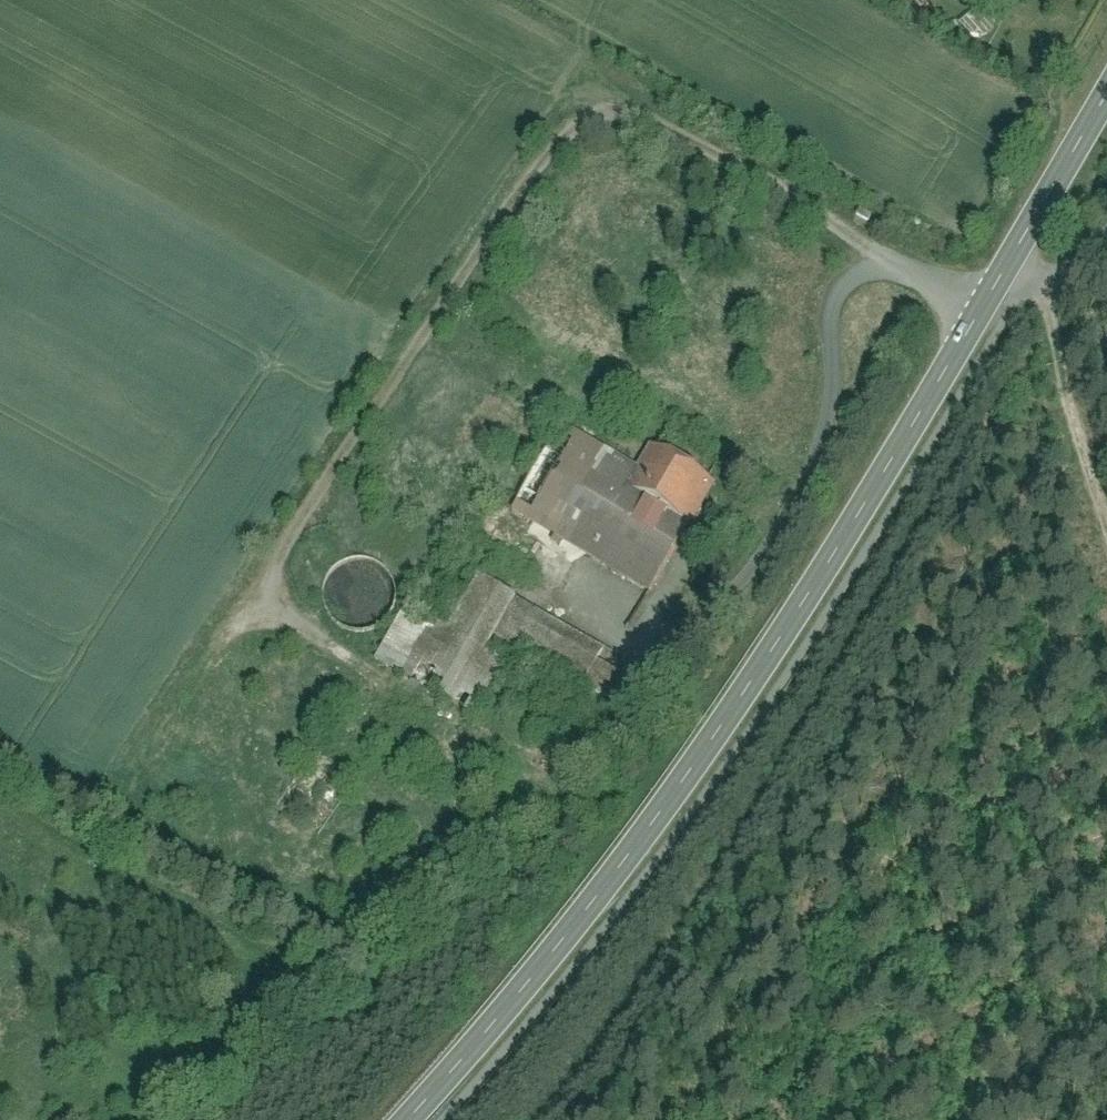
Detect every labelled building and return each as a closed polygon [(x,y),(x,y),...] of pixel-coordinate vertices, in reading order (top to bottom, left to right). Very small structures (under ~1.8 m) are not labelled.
[(988,39),(1004,19),(985,5),(970,25),(988,39)] [(558,421),(508,508),(650,589),(712,480),(648,444),(636,465),(558,421)] [(473,575),(443,633),(484,654),(494,634),(514,596),(473,575)] [(514,596),(494,634),(587,681),(597,660),(606,643),(514,596)] [(443,633),(401,612),(377,658),(476,709),(500,662),(484,654),(443,633)] [(627,675),(597,660),(587,681),(616,696),(627,675)]
